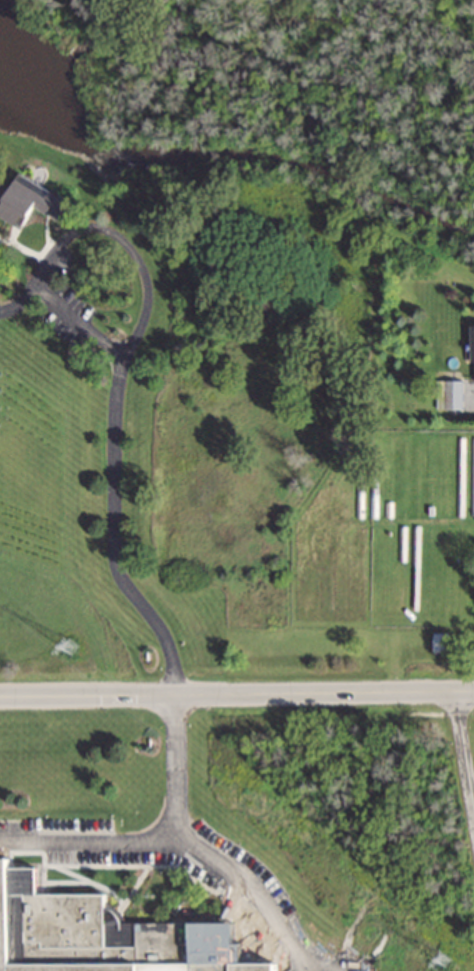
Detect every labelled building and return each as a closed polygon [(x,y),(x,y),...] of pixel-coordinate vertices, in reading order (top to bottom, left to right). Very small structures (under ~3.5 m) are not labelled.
[(76,201),(21,177),(17,185),(0,178),(0,212),(29,225),(37,207),(68,221),(76,201)] [(439,409),(465,409),(465,380),(439,380),(439,409)] [(454,651),(454,632),(437,632),(437,651),(454,651)] [(291,963),(215,962),(215,923),(128,923),(128,910),(114,910),(114,894),(20,894),(20,858),(0,858),(0,970),(291,970),(291,963)]
